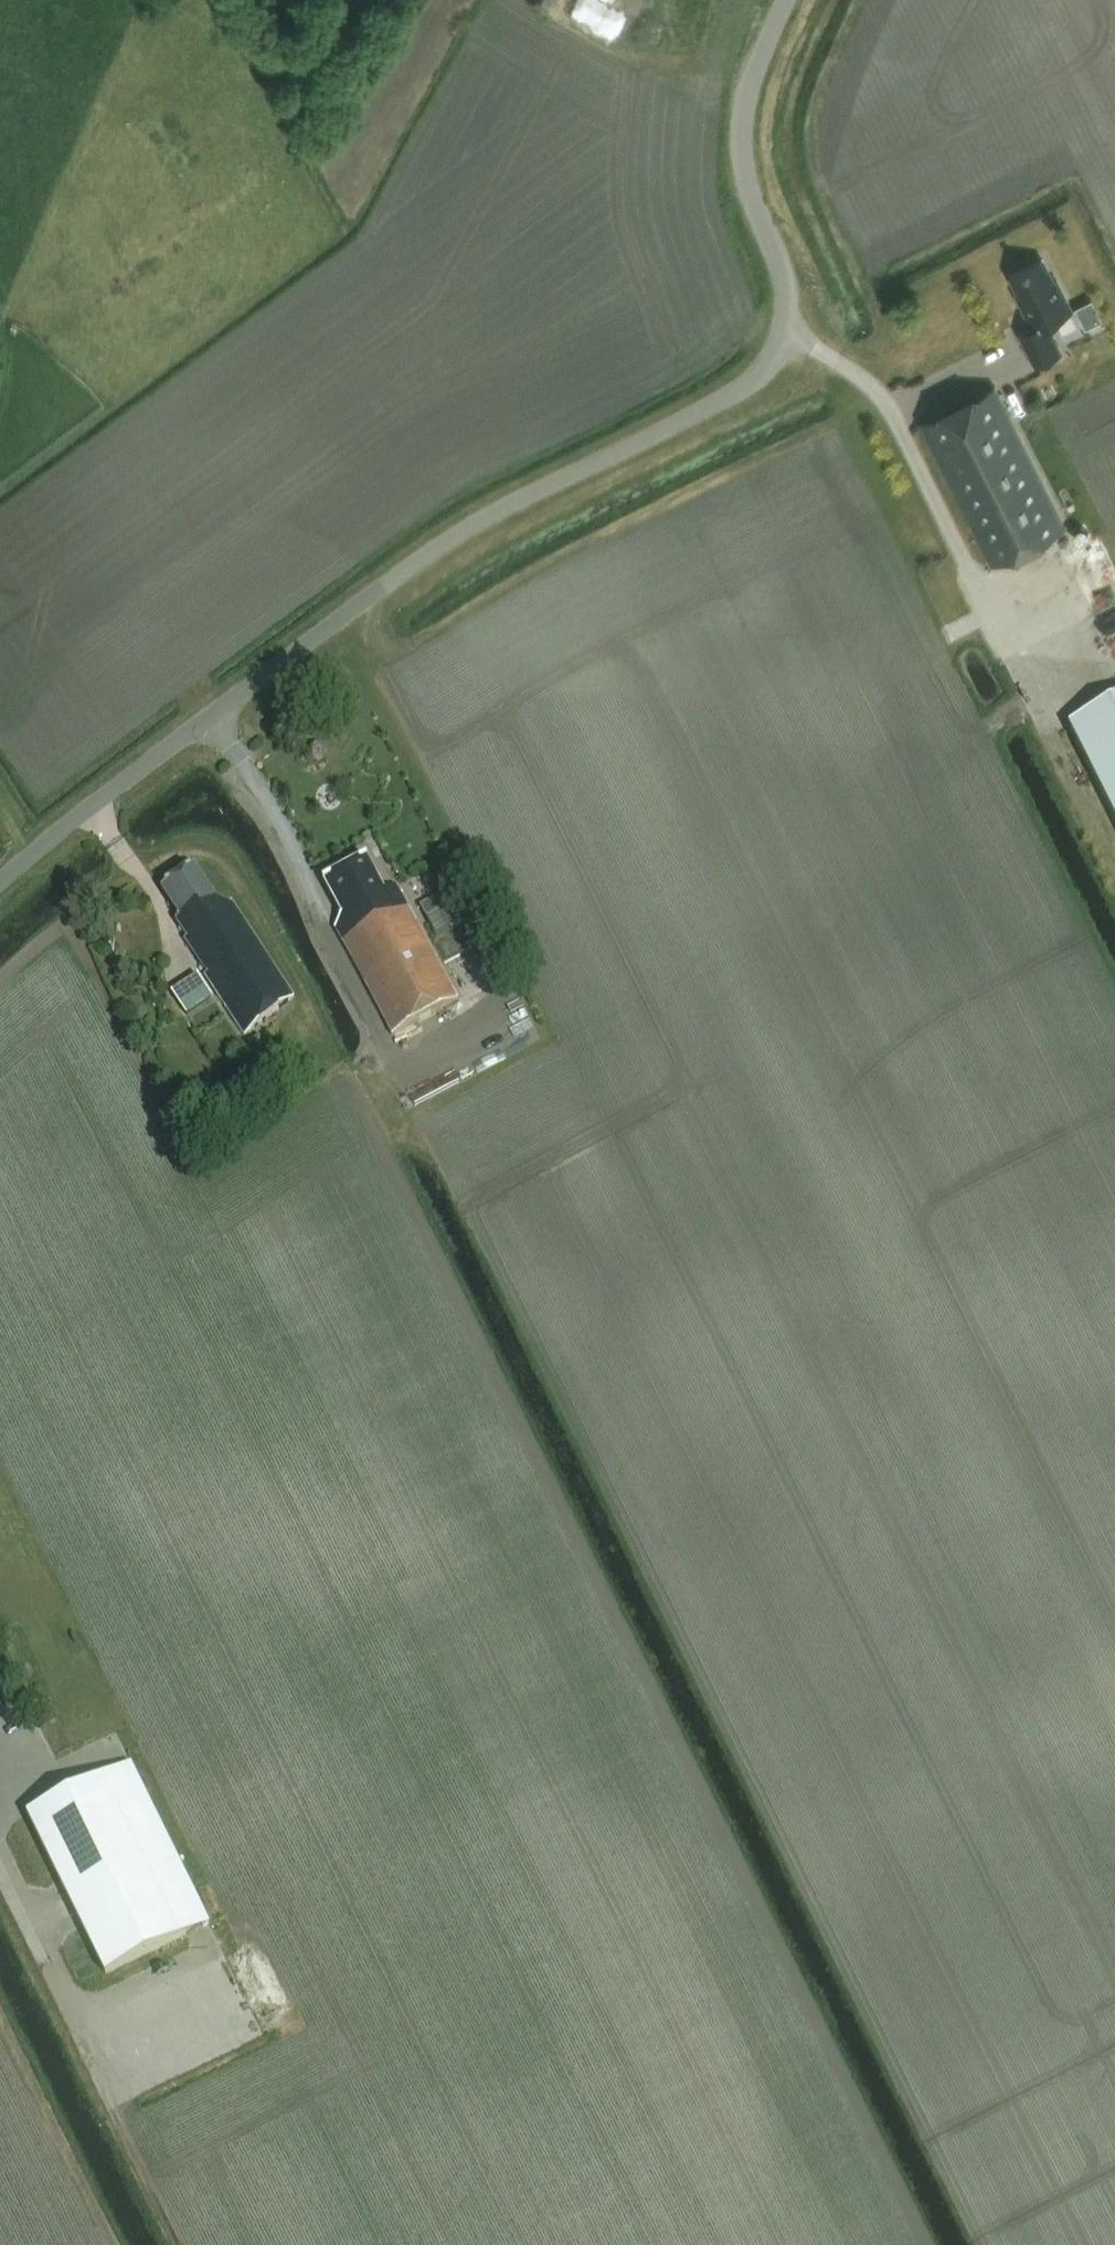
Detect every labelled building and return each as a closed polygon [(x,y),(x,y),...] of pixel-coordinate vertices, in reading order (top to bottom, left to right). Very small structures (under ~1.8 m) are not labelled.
[(1035,365),(1061,353),(1047,324),(1072,311),(1057,280),(1054,281),(1043,259),(1011,275),(1019,293),(1017,294),(1020,302),(1023,301),(1028,311),(1026,313),(1033,327),(1020,334),(1035,365)] [(1066,529),(1058,511),(995,386),(974,397),(973,396),(942,412),(942,413),(926,420),(944,455),(937,458),(991,566),(1003,560),(1066,529)] [(1114,820),(1114,704),(1069,727),(1114,820)] [(450,967),(442,972),(406,905),(401,908),(391,890),(385,894),(367,860),(325,883),(342,916),(335,929),(393,1037),(466,997),(450,967)] [(217,901),(195,868),(163,890),(181,918),(176,921),(188,939),(185,941),(194,954),(192,956),(245,1036),(294,999),(231,903),(230,904),(217,901)] [(453,905),(462,923),(475,916),(459,886),(420,907),(426,919),(453,905)] [(185,1016),(210,1000),(196,978),(171,994),(185,1016)] [(131,1765),(28,1816),(106,1975),(210,1924),(131,1765)]
